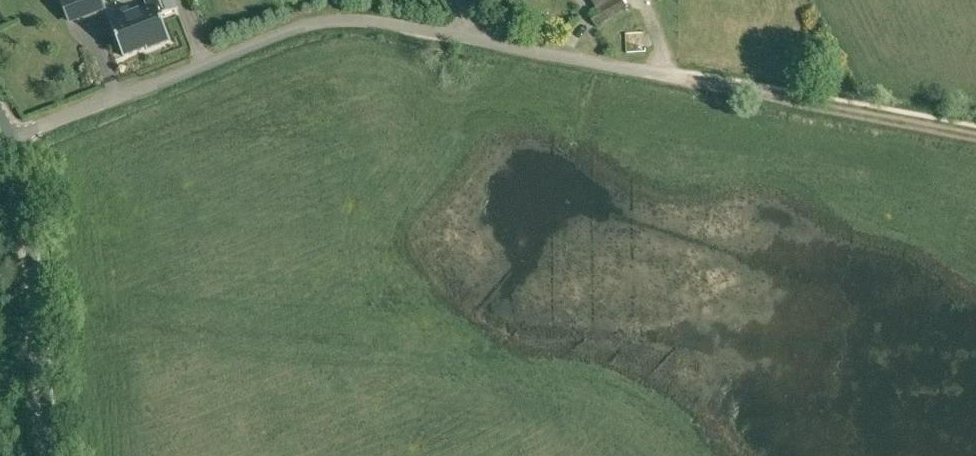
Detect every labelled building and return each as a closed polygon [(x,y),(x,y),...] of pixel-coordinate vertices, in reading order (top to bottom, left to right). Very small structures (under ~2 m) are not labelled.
[(61,1),(69,21),(104,8),(101,0),(61,0),(61,1)] [(132,16),(110,24),(122,57),(145,48),(146,50),(169,41),(160,17),(177,11),(173,0),(144,0),(148,10),(132,16)] [(624,0),(592,0),(597,9),(589,14),(596,28),(629,8),(624,0)]
